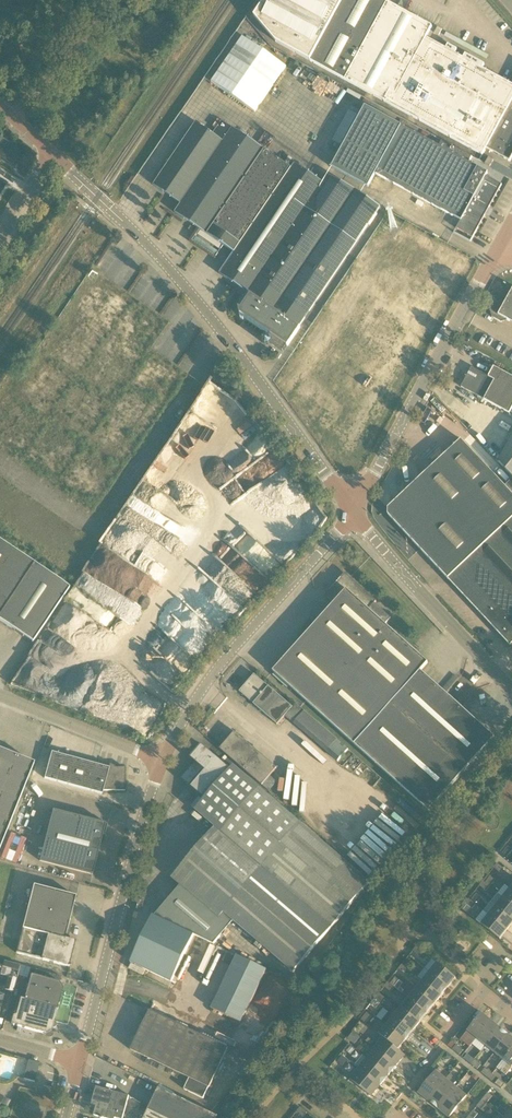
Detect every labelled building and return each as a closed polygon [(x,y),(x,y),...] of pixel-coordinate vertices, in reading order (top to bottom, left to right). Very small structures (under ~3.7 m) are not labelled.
[(254,17),(278,44),(310,61),(483,155),(485,150),(490,153),(491,151),(510,161),(511,157),(511,85),(426,38),(432,27),(388,2),(389,0),(265,0),(254,17)] [(257,112),(288,64),(243,35),(212,82),(257,112)] [(310,93),(318,79),(311,74),(302,88),(310,93)] [(502,185),(486,176),(488,173),(469,163),(472,157),(442,140),(439,146),(366,105),(332,167),(368,186),(375,174),(461,221),(456,229),(473,238),(502,185)] [(233,252),(219,274),(248,294),(249,293),(250,294),(241,308),(239,307),(239,308),(240,314),(270,335),(269,337),(268,336),(264,336),(262,340),(263,343),(266,345),(269,345),(270,344),(283,353),(300,328),(299,327),(381,207),(338,180),(328,174),(322,183),(315,179),(294,164),(291,169),(221,121),(212,135),(195,123),(153,186),(180,203),(174,213),(201,229),(233,252)] [(490,167),(494,160),(489,157),(485,164),(490,167)] [(505,304),(501,302),(494,304),(490,311),(492,317),(501,322),(504,318),(511,323),(511,291),(505,304)] [(494,367),(489,377),(472,367),(461,387),(478,397),(509,414),(511,409),(511,377),(494,367)] [(382,369),(369,387),(377,392),(389,374),(382,369)] [(388,514),(398,526),(421,550),(446,576),(511,517),(511,496),(511,495),(511,494),(511,479),(501,467),(493,474),(485,465),(479,459),(461,440),(427,471),(423,476),(393,503),(388,508),(388,514)] [(502,461),(511,471),(511,451),(502,461)] [(446,576),(510,646),(511,644),(511,517),(446,576)] [(204,608),(202,622),(177,631),(167,622),(176,645),(168,655),(164,646),(167,645),(158,636),(151,643),(185,674),(308,539),(301,533),(299,544),(288,541),(284,559),(241,520),(224,539),(239,553),(243,554),(237,539),(257,543),(253,565),(266,577),(234,571),(214,553),(207,561),(222,575),(207,581),(203,604),(194,603),(197,611),(204,608)] [(34,564),(0,541),(0,615),(34,564)] [(93,559),(140,590),(145,582),(142,580),(146,573),(103,544),(93,559)] [(34,564),(0,615),(0,620),(33,642),(70,587),(34,564)] [(355,745),(421,671),(428,663),(385,625),(391,618),(374,603),(376,601),(345,574),(326,595),(334,603),(273,672),(355,745)] [(495,738),(421,671),(355,745),(429,811),(495,738)] [(348,749),(296,704),(293,708),(268,687),(255,675),(240,692),(253,704),(277,725),(285,716),(293,723),(337,762),(348,749)] [(277,768),(243,739),(235,732),(220,749),(262,785),(277,768)] [(182,779),(205,799),(230,769),(207,749),(182,779)] [(34,763),(0,750),(0,849),(34,763)] [(52,752),(45,778),(102,794),(103,791),(125,791),(125,768),(98,768),(98,765),(52,752)] [(230,769),(205,799),(196,810),(218,829),(175,879),(217,915),(222,909),(223,911),(222,912),(293,972),(331,927),(369,882),(301,824),(233,766),(230,769)] [(309,791),(308,780),(297,780),(298,792),(309,791)] [(396,802),(393,805),(414,825),(417,822),(396,802)] [(386,857),(409,832),(404,827),(408,823),(390,807),(363,837),(386,857)] [(53,810),(40,861),(93,875),(103,834),(105,835),(108,824),(53,810)] [(504,855),(507,857),(511,851),(511,850),(506,845),(500,852),(504,855)] [(504,869),(498,864),(494,868),(501,874),(504,869)] [(489,875),(485,880),(483,882),(490,887),(495,880),(489,875)] [(480,886),(485,890),(486,891),(490,887),(483,882),(480,886)] [(503,897),(511,905),(511,890),(510,888),(506,885),(498,894),(503,897)] [(69,967),(71,961),(75,942),(68,940),(71,926),(68,925),(76,896),(34,886),(16,953),(69,967)] [(474,892),(469,899),(476,905),(481,898),(474,892)] [(496,906),(511,920),(511,905),(503,897),(496,906)] [(469,913),(472,909),(476,905),(469,899),(462,908),(469,913)] [(508,931),(511,925),(511,920),(496,906),(488,915),(508,931)] [(484,911),(476,920),(481,924),(485,927),(500,939),(500,940),(508,931),(488,915),(484,911)] [(153,915),(130,962),(172,982),(194,935),(154,916),(153,915)] [(417,947),(413,951),(420,957),(424,952),(417,947)] [(237,955),(225,981),(211,1009),(241,1023),(267,970),(237,955)] [(402,965),(409,971),(415,963),(408,958),(402,965)] [(13,992),(20,966),(4,962),(0,975),(9,977),(5,990),(13,992)] [(430,972),(449,988),(456,979),(437,963),(430,972)] [(399,969),(406,975),(409,977),(412,973),(409,971),(402,965),(399,969)] [(423,981),(442,996),(449,988),(430,972),(423,981)] [(54,1022),(58,1009),(63,989),(60,983),(31,975),(20,1016),(16,1015),(13,1016),(11,1023),(13,1025),(46,1034),(52,1031),(52,1028),(54,1028),(56,1027),(57,1025),(56,1023),(54,1022)] [(400,981),(394,975),(388,982),(395,988),(398,984),(401,986),(403,983),(400,981)] [(416,976),(409,984),(435,1005),(442,996),(423,981),(422,981),(416,976)] [(395,988),(388,982),(384,987),(391,992),(395,988)] [(409,984),(402,993),(408,999),(427,1014),(435,1005),(409,984)] [(379,993),(374,1000),(380,1006),(386,999),(379,993)] [(401,1008),(420,1023),(427,1014),(408,999),(401,1008)] [(374,1000),(370,1004),(383,1015),(387,1011),(384,1009),(374,1000)] [(394,1017),(413,1032),(420,1023),(401,1008),(394,1017)] [(229,1048),(150,1011),(131,1050),(189,1078),(184,1089),(203,1098),(209,1087),(210,1088),(229,1048)] [(372,1017),(365,1011),(359,1018),(366,1024),(372,1017)] [(389,1012),(382,1021),(382,1022),(383,1022),(387,1026),(406,1041),(413,1032),(394,1017),(390,1013),(389,1012)] [(461,1039),(466,1043),(470,1047),(477,1039),(491,1021),(482,1014),(461,1039)] [(477,1039),(486,1046),(500,1028),(491,1021),(477,1039)] [(406,1041),(387,1026),(380,1034),(384,1038),(399,1050),(406,1041)] [(494,1053),(509,1035),(500,1028),(486,1046),(494,1053)] [(354,1045),(360,1038),(354,1032),(348,1039),(354,1045)] [(509,1035),(494,1053),(503,1060),(511,1049),(511,1038),(509,1035)] [(399,1050),(384,1038),(377,1046),(375,1048),(397,1065),(405,1055),(399,1050)] [(453,1050),(460,1055),(463,1051),(457,1045),(453,1050)] [(346,1052),(355,1059),(360,1054),(351,1046),(346,1052)] [(375,1048),(367,1058),(388,1076),(397,1065),(375,1048)] [(501,1072),(506,1075),(511,1068),(511,1049),(503,1060),(507,1064),(501,1072)] [(464,1059),(471,1064),(475,1060),(468,1054),(464,1059)] [(347,1060),(343,1056),(338,1062),(343,1066),(347,1060)] [(25,1078),(29,1059),(20,1057),(16,1077),(25,1078)] [(367,1058),(358,1069),(380,1086),(388,1076),(367,1058)] [(36,1081),(40,1062),(30,1060),(25,1079),(36,1081)] [(481,1065),(475,1060),(471,1064),(478,1070),(481,1065)] [(358,1069),(350,1079),(372,1096),(380,1086),(358,1069)] [(482,1073),(485,1075),(489,1078),(492,1074),(485,1069),(482,1073)] [(429,1101),(446,1079),(436,1071),(418,1093),(429,1101)] [(474,1074),(470,1079),(475,1083),(479,1078),(474,1074)] [(489,1078),(495,1084),(499,1079),(492,1074),(489,1078)] [(439,1109),(457,1088),(449,1082),(446,1079),(429,1101),(439,1109)] [(502,1089),(505,1084),(499,1079),(495,1084),(502,1089)] [(129,1096),(96,1087),(92,1101),(97,1103),(94,1115),(104,1117),(115,1117),(123,1117),(129,1096)] [(218,1116),(159,1088),(144,1117),(217,1117),(218,1116)] [(457,1088),(439,1109),(450,1117),(467,1096),(457,1088)] [(488,1093),(485,1097),(483,1100),(487,1103),(493,1097),(488,1093)] [(11,1101),(3,1097),(1,1103),(8,1107),(11,1101)] [(482,1110),(487,1103),(483,1100),(477,1107),(482,1110)] [(505,1117),(511,1117),(511,1109),(508,1113),(501,1106),(497,1111),(505,1117)] [(293,1116),(295,1117),(303,1117),(307,1113),(301,1107),(293,1116)]
